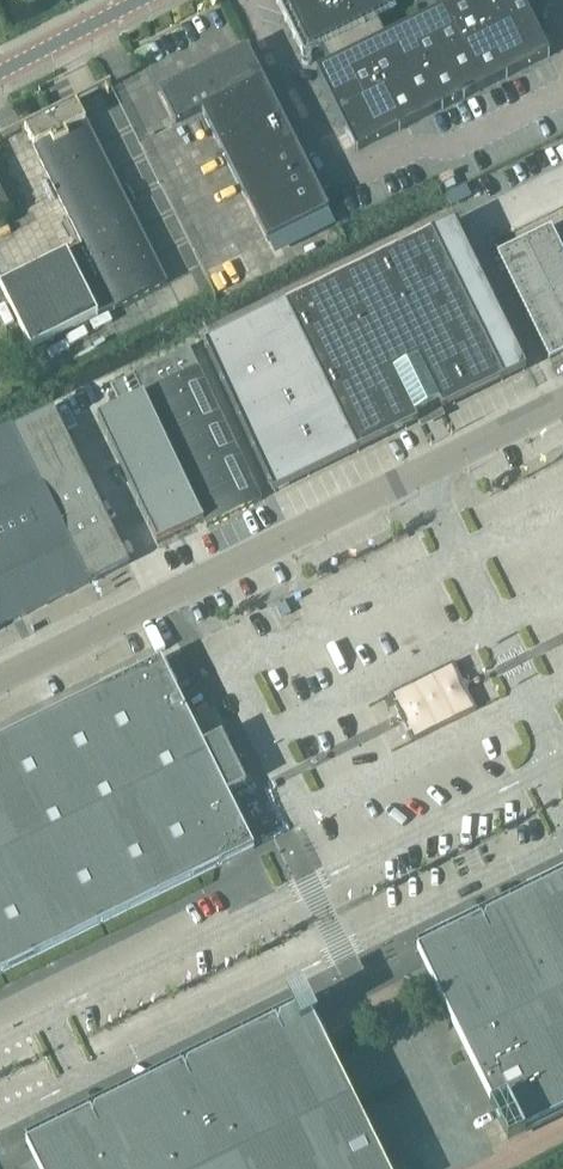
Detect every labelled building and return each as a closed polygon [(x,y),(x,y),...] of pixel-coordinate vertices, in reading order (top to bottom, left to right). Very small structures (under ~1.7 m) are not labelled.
[(302,55),(303,58),(322,49),(330,66),(318,72),(357,152),(454,104),(414,24),(385,38),(377,21),(395,12),(389,0),(286,0),(277,5),(302,55)] [(443,10),(414,24),(454,104),(551,56),(523,0),(438,0),(443,10)] [(204,112),(269,242),(330,211),(249,50),(162,94),(177,125),(204,112)] [(93,99),(113,89),(99,61),(79,71),(93,99)] [(4,129),(27,123),(22,103),(0,109),(0,115),(4,129)] [(84,247),(68,254),(68,253),(1,287),(32,350),(99,316),(99,315),(114,307),(116,311),(168,285),(132,214),(133,214),(134,211),(134,208),(134,205),(134,203),(134,201),(133,198),(132,197),(132,196),(125,200),(78,105),(26,131),(84,247)] [(9,207),(0,188),(0,211),(9,207)] [(15,218),(4,211),(0,218),(0,231),(5,234),(15,218)] [(273,496),(357,455),(420,424),(422,429),(446,418),(443,412),(527,371),(455,224),(285,307),(205,347),(273,496)] [(550,228),(551,230),(500,255),(499,254),(497,255),(549,360),(551,359),(550,358),(562,351),(562,253),(551,228),(550,228)] [(173,268),(194,260),(183,230),(161,238),(173,268)] [(235,247),(245,271),(267,261),(257,238),(235,247)] [(190,348),(136,375),(205,522),(208,527),(263,500),(201,370),(190,348)] [(122,407),(98,418),(158,544),(201,523),(201,524),(205,522),(136,375),(112,386),(122,407)] [(90,585),(90,584),(129,565),(53,410),(0,436),(0,563),(27,616),(90,585)] [(9,625),(27,616),(0,563),(0,629),(9,625)] [(256,849),(229,795),(247,786),(223,737),(205,746),(162,661),(0,741),(0,976),(256,849)] [(460,674),(455,663),(429,676),(434,687),(460,674)] [(421,693),(395,706),(408,732),(434,719),(439,730),(452,723),(447,713),(473,700),(460,674),(434,687),(429,676),(416,683),(421,693)] [(416,683),(390,696),(395,706),(421,693),(416,683)] [(473,700),(447,713),(452,723),(478,710),(473,700)] [(434,719),(408,732),(413,743),(439,730),(434,719)] [(403,980),(437,991),(446,1008),(480,1079),(496,1110),(511,1140),(511,1141),(552,1121),(562,1115),(562,881),(552,887),(540,893),(528,898),(517,904),(513,906),(505,910),(493,916),(482,921),(470,927),(459,933),(447,939),(435,944),(424,950),(418,953),(423,963),(426,969),(403,980)] [(39,1168),(388,1168),(386,1165),(336,1063),(327,1046),(316,1023),(314,1019),(308,1007),(215,1053),(27,1146),(32,1157),(35,1162),(39,1168)]
